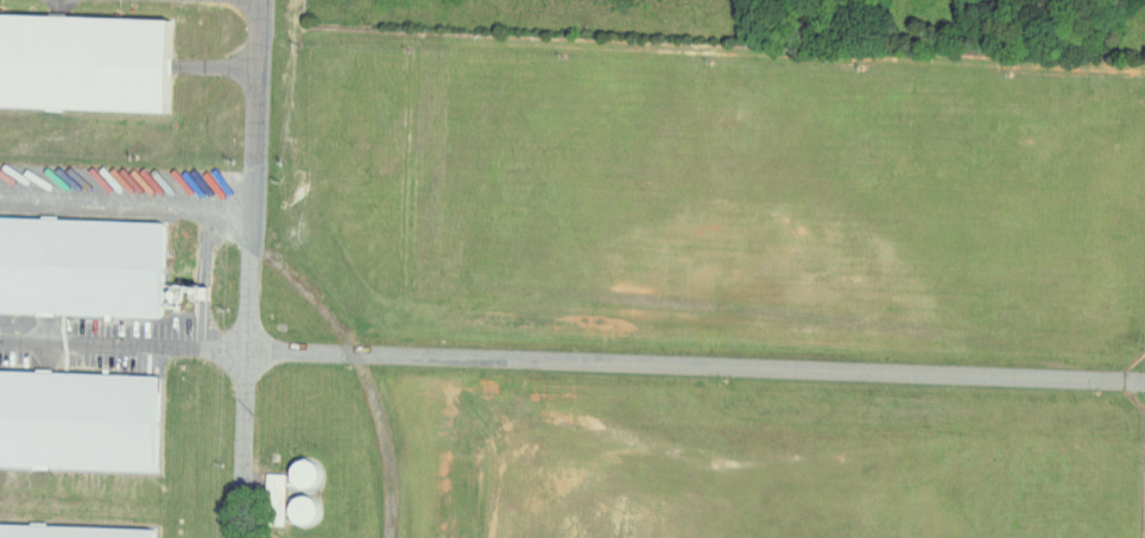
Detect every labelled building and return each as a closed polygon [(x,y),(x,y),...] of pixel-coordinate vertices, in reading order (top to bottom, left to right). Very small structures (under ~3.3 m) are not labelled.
[(154,113),(155,92),(167,92),(167,74),(162,74),(162,56),(169,56),(170,20),(0,15),(0,108),(154,113)] [(0,219),(0,313),(162,317),(164,223),(0,219)] [(155,471),(158,390),(154,390),(154,375),(0,371),(0,467),(155,471)] [(278,481),(305,494),(315,473),(289,460),(278,481)] [(305,525),(305,497),(280,498),(282,526),(305,525)] [(0,521),(0,537),(153,537),(153,526),(0,521)]
